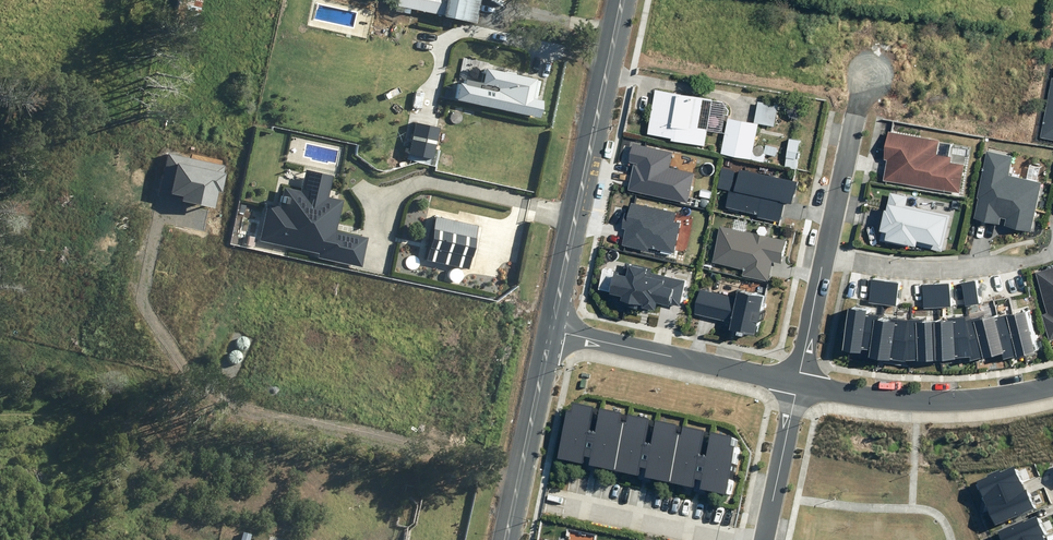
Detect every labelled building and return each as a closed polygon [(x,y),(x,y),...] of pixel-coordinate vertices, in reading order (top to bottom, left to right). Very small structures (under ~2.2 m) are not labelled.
[(172,13),(193,20),(199,0),(176,0),(172,13)] [(400,10),(414,12),(415,9),(478,21),(482,2),(482,0),(402,0),(400,10)] [(455,98),(540,117),(544,101),(537,100),(541,81),(538,80),(538,79),(488,68),(485,83),(466,79),(465,84),(459,83),(455,98)] [(1052,140),(1052,78),(1051,78),(1040,138),(1052,140)] [(671,141),(705,147),(713,99),(654,89),(647,134),(671,139),(671,141)] [(727,117),(721,153),(752,158),(758,123),(774,126),(777,104),(757,101),(754,122),(745,120),(727,117)] [(426,125),(416,122),(409,153),(434,159),(441,128),(426,125)] [(939,140),(887,131),(882,159),(887,160),(883,180),(959,193),(964,165),(950,163),(951,157),(937,155),(939,140)] [(790,138),(785,167),(796,169),(801,140),(790,138)] [(633,165),(628,191),(688,204),(694,173),(669,167),(673,152),(633,143),(629,162),(637,164),(637,166),(633,165)] [(1011,158),(987,152),(976,198),(978,199),(974,219),(1000,225),(1001,219),(1006,220),(1005,226),(1029,231),(1040,184),(1006,177),(1011,158)] [(225,166),(169,153),(160,191),(183,197),(182,201),(215,209),(219,192),(223,192),(227,174),(224,173),(225,166)] [(318,257),(362,266),(368,236),(337,229),(344,199),(329,195),(333,174),(306,168),(301,190),(284,186),(282,197),(273,195),(272,203),(267,202),(259,239),(319,252),(318,257)] [(793,205),(798,182),(739,170),(739,173),(722,169),(718,188),(730,190),(726,208),(757,214),(757,218),(781,223),(785,203),(793,205)] [(907,197),(890,193),(886,210),(884,210),(879,231),(882,232),(880,240),(915,248),(916,246),(941,252),(949,216),(905,206),(907,197)] [(676,212),(630,202),(628,214),(625,213),(621,229),(625,230),(622,245),(648,251),(648,248),(674,253),(680,223),(674,221),(676,212)] [(478,226),(434,217),(425,260),(469,269),(478,226)] [(742,275),(768,281),(772,262),(781,264),(787,241),(720,226),(711,263),(743,270),(742,275)] [(669,304),(680,306),(685,281),(650,273),(651,268),(625,263),(623,273),(614,271),(609,294),(620,297),(619,305),(637,309),(638,305),(642,306),(642,308),(655,311),(657,304),(669,306),(669,304)] [(1035,273),(1047,313),(1041,315),(1049,340),(1052,339),(1052,268),(1035,273)] [(899,282),(871,279),(868,302),(896,306),(899,282)] [(966,306),(979,304),(976,281),(962,283),(966,306)] [(923,309),(951,307),(949,283),(921,285),(923,309)] [(757,336),(767,295),(737,288),(735,297),(701,289),(695,314),(732,322),(730,329),(757,336)] [(876,360),(880,318),(867,316),(868,312),(849,309),(843,351),(861,354),(861,349),(870,350),(868,358),(876,360)] [(1026,312),(1013,314),(1025,357),(1034,352),(1026,312)] [(1025,357),(1013,314),(997,317),(1008,359),(1016,356),(1016,358),(1025,357)] [(969,320),(977,360),(1001,354),(1003,360),(1008,359),(997,317),(997,315),(986,319),(985,316),(969,320)] [(938,321),(939,360),(977,360),(969,320),(969,317),(938,321)] [(876,360),(909,361),(910,319),(891,318),(891,320),(880,318),(876,360)] [(909,361),(939,360),(938,321),(925,323),(925,318),(910,319),(909,361)] [(556,459),(732,495),(743,439),(574,404),(572,411),(566,409),(556,459)] [(1021,488),(1024,487),(1016,466),(1000,473),(999,470),(987,475),(988,478),(976,483),(985,503),(1021,488)] [(1025,491),(1024,487),(1021,488),(985,503),(995,526),(1036,508),(1028,489),(1025,491)] [(1045,539),(1044,535),(1046,534),(1038,516),(998,533),(1001,539),(1041,539),(1042,539),(1045,539)]
